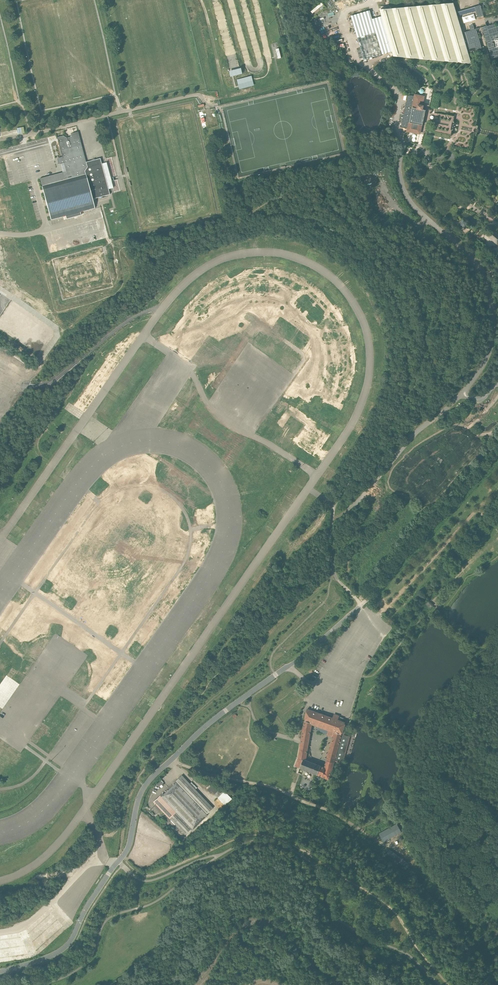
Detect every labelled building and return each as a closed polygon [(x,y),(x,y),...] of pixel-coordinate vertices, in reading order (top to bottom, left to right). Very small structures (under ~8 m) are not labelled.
[(314,13),(325,5),(323,2),(312,10),(314,13)] [(457,12),(455,3),(453,3),(409,7),(380,10),(382,17),(392,51),(395,57),(401,58),(403,58),(406,58),(445,61),(447,62),(472,64),(470,56),(469,53),(469,51),(463,33),(464,33),(463,30),(458,16),(457,12)] [(482,10),(481,5),(475,7),(476,11),(478,18),(483,16),(484,16),(482,11),(482,10)] [(476,11),(475,7),(471,8),(461,11),(457,12),(458,16),(462,15),(472,12),(476,11)] [(358,38),(377,33),(373,19),(370,11),(352,16),(358,38)] [(320,23),(330,20),(327,12),(318,15),(320,23)] [(382,17),(373,19),(383,54),(392,51),(382,17)] [(496,47),(495,39),(497,38),(497,23),(495,24),(487,26),(483,27),(487,41),(492,58),(496,56),(497,56),(497,47),(496,47)] [(471,31),(464,33),(469,51),(470,51),(473,50),(475,49),(476,49),(479,48),(482,47),(480,38),(478,32),(477,30),(477,29),(475,29),(473,24),(469,25),(471,31)] [(377,33),(358,38),(365,60),(383,54),(377,33)] [(404,115),(401,114),(399,121),(402,121),(401,127),(408,129),(408,131),(420,134),(420,131),(422,125),(417,124),(420,110),(423,110),(423,106),(422,106),(423,102),(424,97),(415,95),(415,96),(408,95),(404,115)] [(63,173),(65,180),(86,174),(85,171),(88,168),(86,162),(78,132),(72,133),(70,137),(67,138),(63,136),(57,137),(62,157),(66,159),(67,162),(64,163),(66,172),(63,173)] [(86,174),(93,199),(110,194),(100,158),(86,162),(88,168),(85,171),(86,174)] [(86,174),(65,180),(63,173),(63,172),(40,178),(41,182),(51,220),(61,217),(62,221),(76,217),(75,214),(95,208),(93,199),(86,174)] [(493,229),(488,235),(487,236),(497,245),(497,244),(497,239),(497,241),(492,237),(494,234),(497,237),(497,233),(493,229)] [(259,261),(258,256),(253,256),(253,261),(257,261),(257,267),(272,267),(272,261),(259,261)] [(186,267),(190,272),(203,263),(199,258),(186,267)] [(174,285),(178,281),(177,280),(183,274),(180,271),(170,281),(174,285)] [(281,277),(272,280),(274,288),(283,285),(281,277)] [(367,317),(372,315),(369,304),(364,306),(367,317)] [(211,351),(206,359),(222,370),(227,363),(211,351)] [(86,369),(83,372),(90,377),(92,373),(86,369)] [(81,388),(87,379),(83,376),(77,385),(81,388)] [(350,397),(355,399),(361,385),(356,383),(350,397)] [(107,410),(112,413),(124,397),(120,393),(107,410)] [(175,399),(160,424),(167,428),(170,423),(169,422),(175,413),(174,413),(180,402),(175,399)] [(325,409),(323,414),(329,418),(332,413),(325,409)] [(295,415),(279,442),(292,450),(308,422),(295,415)] [(267,417),(258,429),(264,433),(272,420),(267,417)] [(183,428),(188,431),(195,421),(190,418),(183,428)] [(312,433),(318,437),(324,429),(318,425),(312,433)] [(70,453),(76,443),(72,441),(65,450),(70,453)] [(247,454),(252,457),(257,447),(252,444),(247,454)] [(33,459),(46,467),(52,458),(39,449),(33,459)] [(246,454),(240,462),(245,465),(251,458),(246,454)] [(254,458),(251,462),(264,471),(267,467),(254,458)] [(242,498),(244,510),(254,508),(252,497),(242,498)] [(3,568),(14,551),(10,548),(2,560),(0,559),(0,565),(3,568)] [(53,624),(51,632),(60,634),(62,626),(53,624)] [(209,653),(213,646),(208,643),(204,650),(209,653)] [(87,653),(91,661),(99,657),(94,649),(87,653)] [(12,685),(6,682),(0,693),(0,696),(4,699),(12,685)] [(177,697),(182,688),(177,685),(172,693),(177,697)] [(87,706),(83,711),(88,715),(92,710),(87,706)] [(298,758),(295,766),(300,768),(317,775),(329,779),(333,766),(335,760),(343,762),(344,760),(350,736),(344,734),(345,731),(343,730),(345,723),(343,723),(345,718),(336,715),(334,715),(333,719),(307,709),(301,740),(298,758)] [(96,718),(92,722),(97,726),(101,721),(96,718)] [(61,728),(65,731),(69,726),(65,723),(61,728)] [(41,736),(45,729),(40,726),(35,733),(41,736)] [(57,734),(53,739),(58,742),(61,737),(57,734)] [(35,740),(42,746),(45,741),(38,736),(35,740)] [(1,773),(0,775),(4,778),(9,770),(6,769),(5,770),(1,768),(0,769),(0,772),(1,773)] [(97,771),(91,770),(89,779),(100,781),(103,770),(100,769),(98,768),(97,771)] [(174,784),(163,795),(179,811),(170,820),(185,835),(192,829),(193,829),(207,815),(207,814),(213,808),(182,775),(173,784),(174,784)] [(48,786),(52,790),(59,781),(55,778),(48,786)] [(226,805),(234,798),(223,786),(219,789),(214,783),(208,788),(212,793),(213,791),(226,805)] [(162,794),(154,802),(170,820),(179,811),(163,795),(162,794)] [(397,824),(379,834),(384,842),(401,832),(397,824)] [(389,849),(387,853),(405,867),(408,863),(389,849)]
